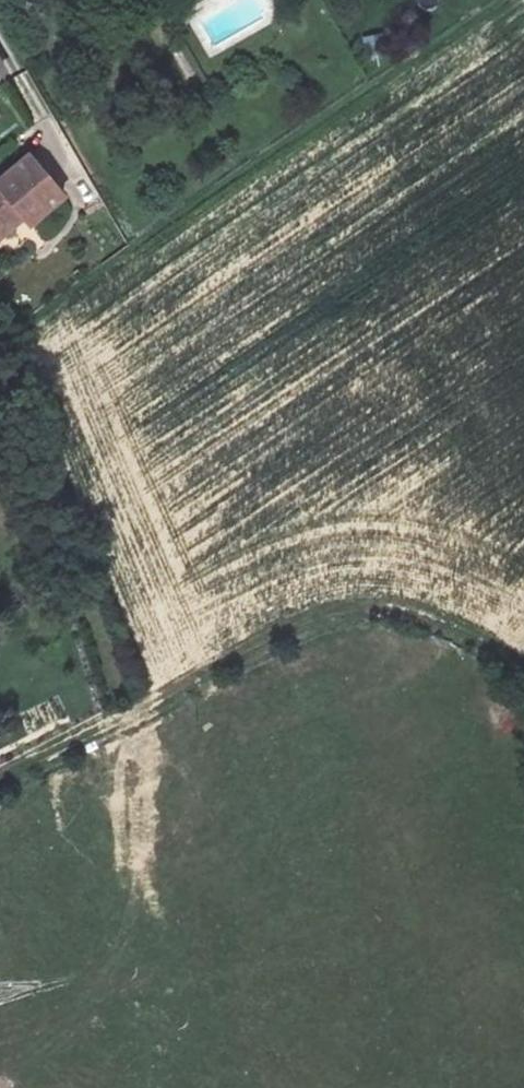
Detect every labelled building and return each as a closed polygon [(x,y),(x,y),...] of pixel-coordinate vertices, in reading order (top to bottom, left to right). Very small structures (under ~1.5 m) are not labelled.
[(0,101),(0,119),(9,113),(0,101)] [(0,242),(0,274),(17,291),(36,271),(44,279),(78,243),(36,204),(0,242)]
